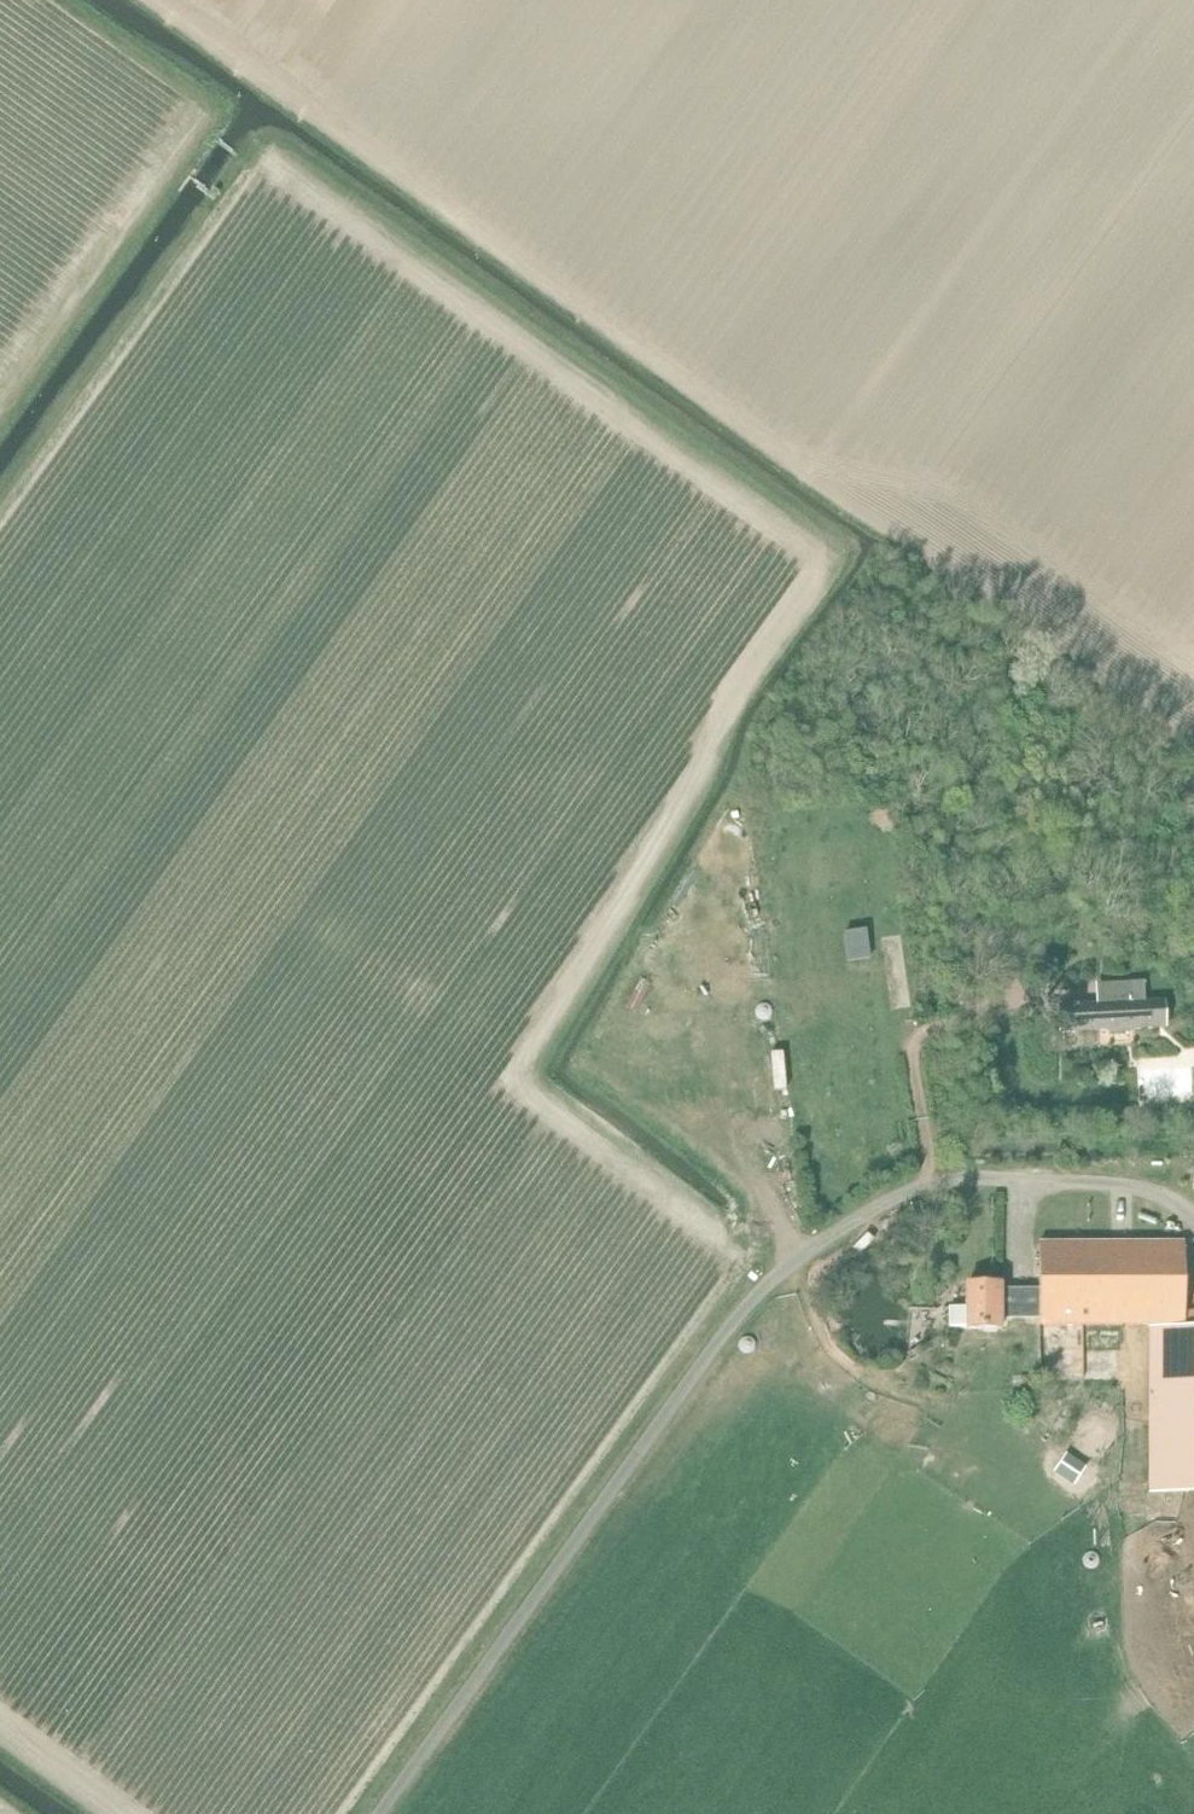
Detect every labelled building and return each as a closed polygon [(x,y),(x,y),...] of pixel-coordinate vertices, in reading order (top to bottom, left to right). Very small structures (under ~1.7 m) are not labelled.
[(866,931),(844,934),(848,963),(870,960),(866,931)] [(1097,1005),(1058,1007),(1060,1034),(1167,1029),(1165,1002),(1145,1003),(1145,982),(1096,985),(1097,1005)] [(1183,1243),(1037,1244),(1038,1293),(1039,1319),(1039,1327),(1160,1326),(1181,1326),(1183,1326),(1183,1243)] [(950,1308),(950,1329),(964,1330),(964,1332),(999,1332),(999,1319),(1039,1319),(1038,1293),(1005,1294),(999,1294),(998,1288),(964,1288),(964,1308),(950,1308)] [(1181,1326),(1160,1326),(1160,1363),(1150,1364),(1152,1493),(1193,1493),(1193,1363),(1181,1363),(1181,1326)]
